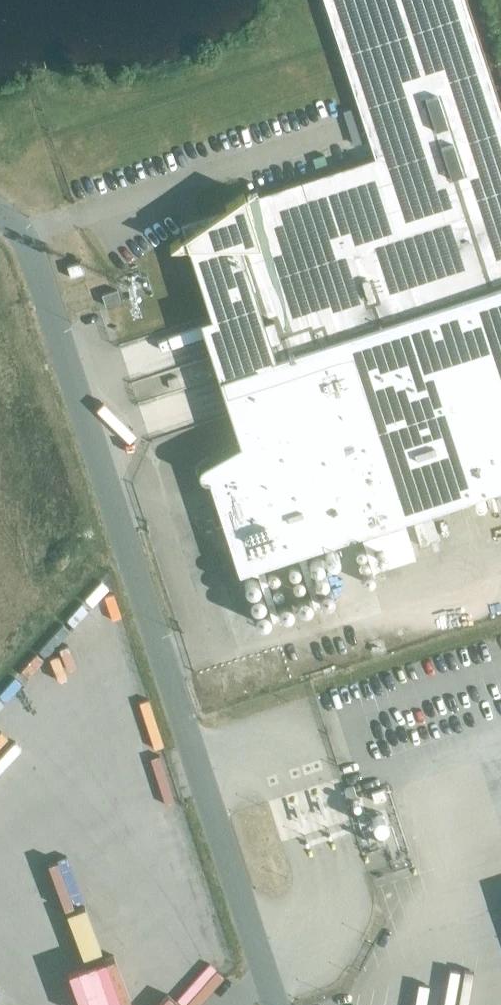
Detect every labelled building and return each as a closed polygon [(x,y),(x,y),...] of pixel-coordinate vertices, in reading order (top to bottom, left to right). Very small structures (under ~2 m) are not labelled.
[(179,221),(210,316),(199,319),(238,443),(213,457),(201,463),(201,464),(200,464),(200,465),(199,465),(199,466),(198,466),(198,467),(198,468),(197,468),(197,469),(197,470),(197,471),(197,472),(197,473),(197,474),(197,475),(198,475),(198,476),(199,477),(200,478),(201,478),(201,479),(202,479),(203,479),(203,480),(204,480),(205,480),(206,480),(207,480),(208,480),(234,561),(238,572),(254,567),(272,622),(279,619),(261,565),(296,553),(314,608),(319,606),(302,552),(500,487),(500,110),(466,0),(316,0),(368,160),(179,221)] [(78,263),(65,267),(68,278),(82,274),(78,263)] [(116,290),(101,295),(105,306),(120,301),(116,290)] [(372,568),(414,555),(403,524),(362,538),(372,568)] [(352,785),(343,788),(346,799),(356,795),(352,785)]
